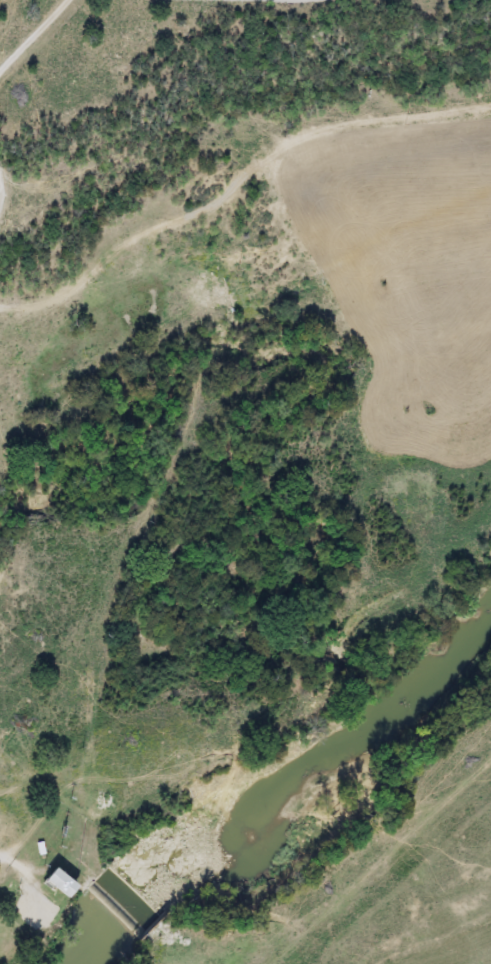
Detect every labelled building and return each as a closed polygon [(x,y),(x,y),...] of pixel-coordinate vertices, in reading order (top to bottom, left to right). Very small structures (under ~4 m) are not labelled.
[(69,902),(47,882),(59,869),(81,890),(69,902)]
